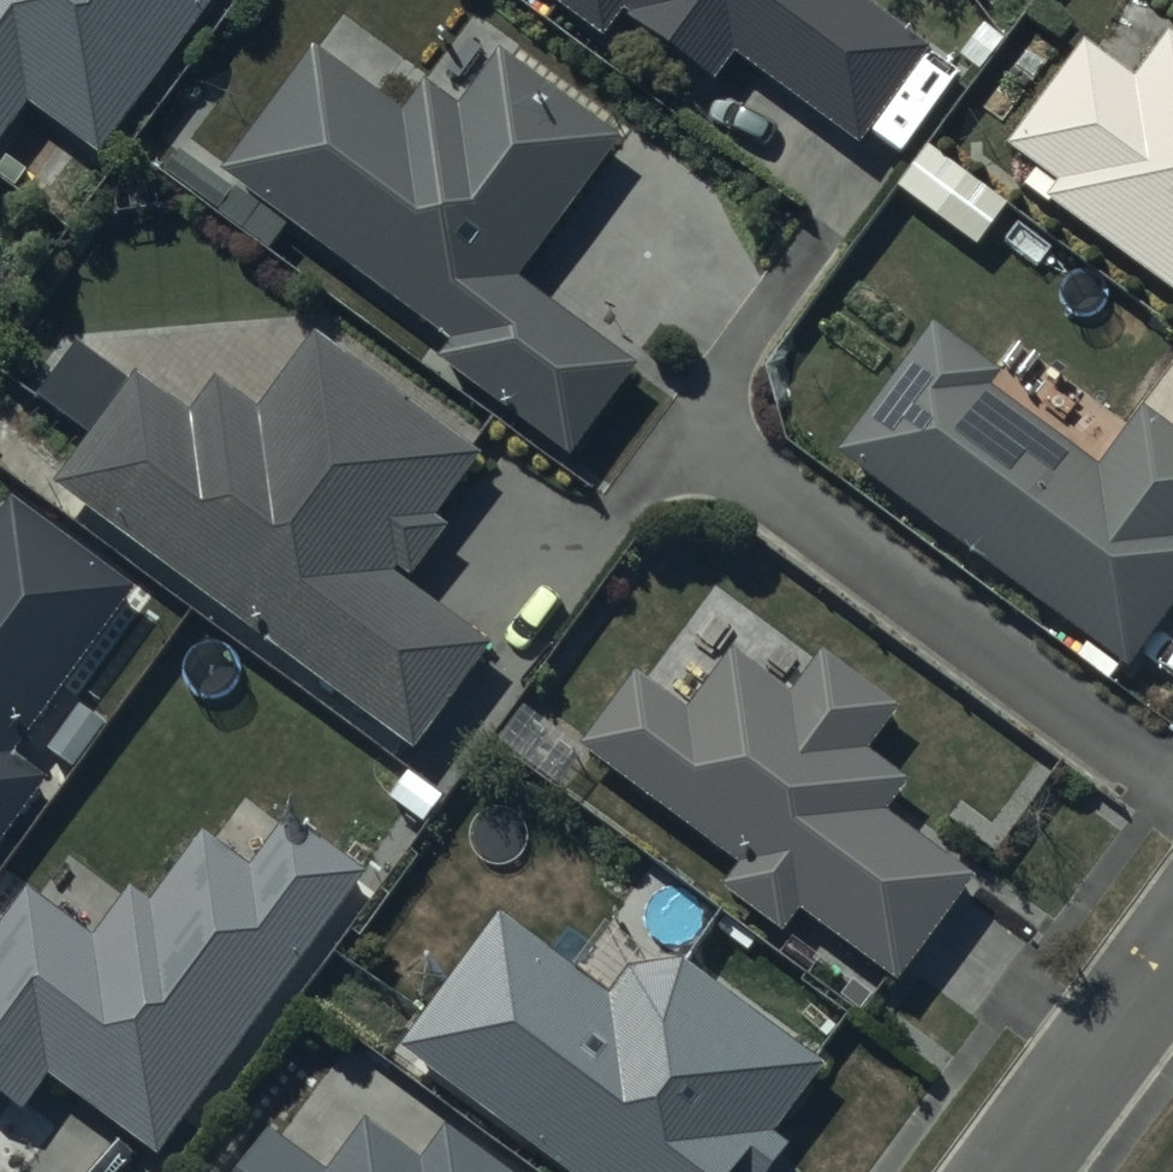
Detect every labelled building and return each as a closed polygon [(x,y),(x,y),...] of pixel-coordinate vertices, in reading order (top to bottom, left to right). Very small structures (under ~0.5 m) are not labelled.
[(25,113),(96,165),(218,0),(0,0),(0,147),(25,113)] [(602,42),(619,18),(715,88),(733,63),(857,154),(928,58),(849,0),(544,0),(602,42)] [(1045,207),(1172,303),(1172,44),(1169,40),(1134,87),(1084,50),(1006,156),(1056,193),(1045,207)] [(313,54),(220,178),(449,349),(435,368),(566,466),(629,381),(510,292),(617,149),(501,62),(461,115),(428,91),(405,123),(313,54)] [(834,461),(1117,675),(1172,600),(1172,441),(1147,422),(1105,477),(994,394),(999,386),(929,334),(834,461)] [(92,455),(60,495),(410,764),(492,658),(396,584),(398,581),(405,587),(442,539),(432,531),(484,464),(323,340),(261,420),(221,389),(194,424),(139,382),(131,393),(77,352),(33,409),(92,455)] [(44,787),(14,765),(137,597),(15,508),(0,529),(0,848),(44,787)] [(638,680),(583,756),(739,872),(722,895),(782,940),(796,921),(893,994),(972,887),(886,823),(910,789),(872,761),(902,722),(824,664),(796,702),(735,657),(689,718),(638,680)] [(361,883),(290,832),(254,881),(199,841),(148,912),(126,897),(90,947),(25,900),(0,935),(0,1105),(23,1122),(47,1089),(155,1167),(361,883)] [(498,925),(400,1060),(550,1171),(774,1171),(787,1154),(771,1143),(822,1074),(680,971),(626,980),(608,1006),(498,925)] [(444,1136),(419,1169),(365,1129),(333,1171),(493,1171),(444,1136)] [(269,1141),(247,1171),(311,1171),(269,1141)]
